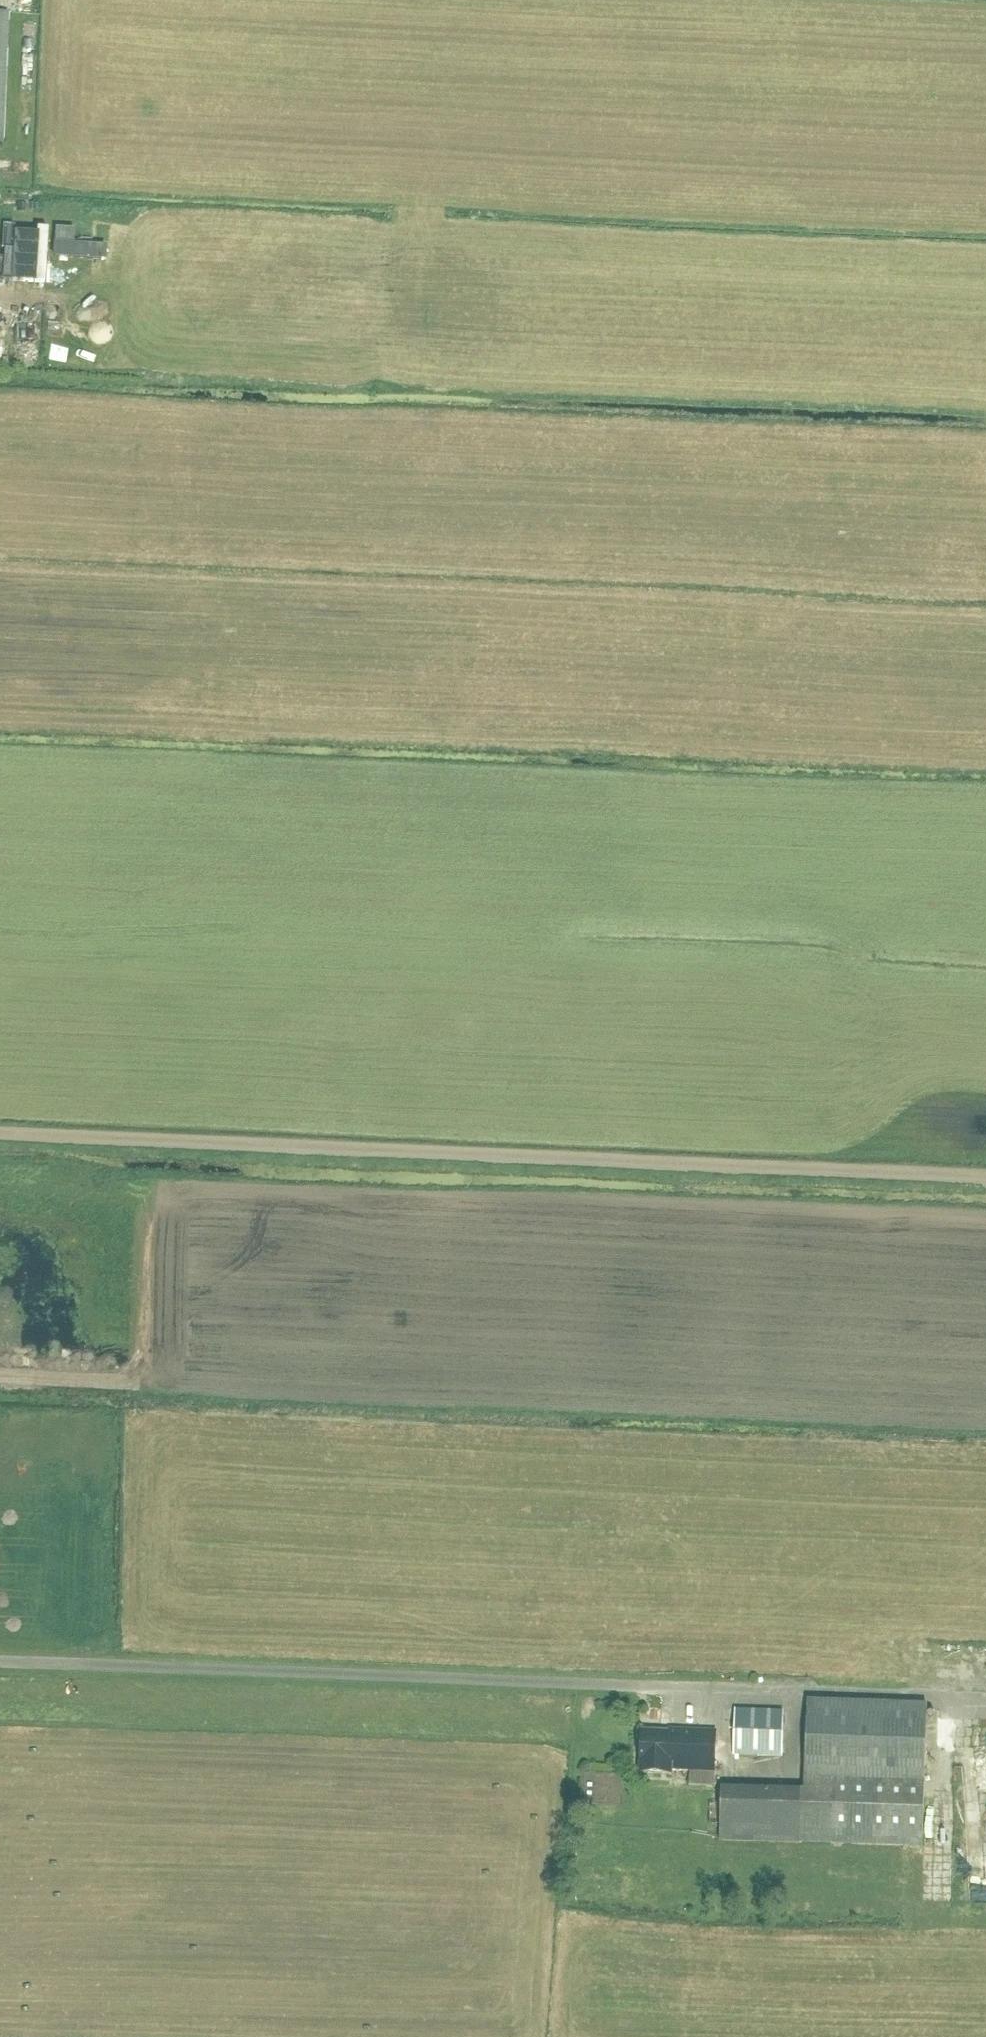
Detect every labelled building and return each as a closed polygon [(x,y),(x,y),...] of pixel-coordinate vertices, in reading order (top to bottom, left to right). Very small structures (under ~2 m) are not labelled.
[(719,1842),(831,1846),(922,1849),(925,1784),(927,1707),(806,1703),(803,1792),(721,1789),(719,1842)] [(782,1757),(783,1711),(735,1709),(732,1756),(782,1757)] [(690,1771),(689,1786),(713,1787),(716,1731),(667,1729),(667,1731),(641,1730),(639,1774),(672,1776),(673,1770),(690,1771)]
